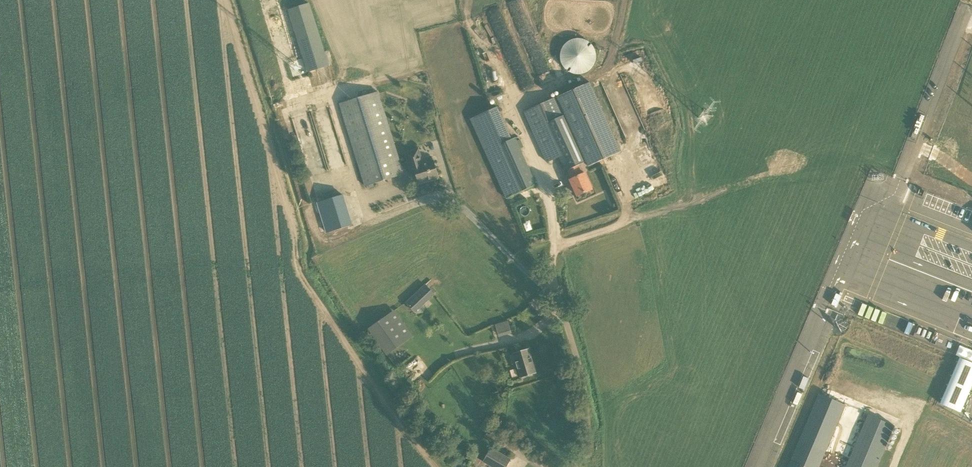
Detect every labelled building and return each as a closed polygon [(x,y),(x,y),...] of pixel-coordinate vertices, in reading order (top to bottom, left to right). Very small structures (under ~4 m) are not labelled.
[(310,3),(288,9),(308,72),(329,65),(310,3)] [(580,74),(584,73),(588,72),(591,69),(594,66),(595,62),(596,58),(596,54),(596,51),(594,47),(592,44),(590,42),(586,40),(583,39),(580,38),(578,38),(574,39),(571,40),(568,41),(566,43),(564,45),(562,48),(561,51),(560,54),(560,57),(561,61),(562,65),(564,68),(568,71),(571,73),(575,74),(580,74)] [(588,166),(621,152),(590,82),(524,111),(547,163),(559,158),(565,171),(568,170),(572,179),(570,179),(577,196),(592,189),(585,174),(583,175),(578,165),(586,162),(588,166)] [(401,164),(378,91),(339,103),(365,186),(403,174),(402,170),(409,168),(410,170),(415,169),(419,184),(439,177),(433,160),(424,163),(419,148),(404,152),(407,162),(401,164)] [(512,139),(497,106),(471,118),(506,198),(536,185),(515,137),(512,139)] [(942,148),(971,159),(971,144),(946,135),(942,148)] [(327,231),(351,222),(340,191),(316,200),(327,231)] [(406,302),(416,312),(435,294),(426,284),(406,302)] [(368,329),(387,355),(406,341),(387,315),(382,319),(368,329)] [(508,321),(495,324),(499,337),(512,333),(508,321)] [(521,378),(536,373),(536,372),(529,349),(513,353),(513,354),(510,355),(513,364),(516,363),(521,378)] [(940,403),(960,412),(971,384),(971,362),(960,357),(940,403)] [(845,404),(819,394),(788,466),(819,466),(845,404)] [(892,425),(866,414),(844,466),(875,466),(892,425)] [(511,459),(491,447),(483,462),(493,466),(506,466),(511,459)]
